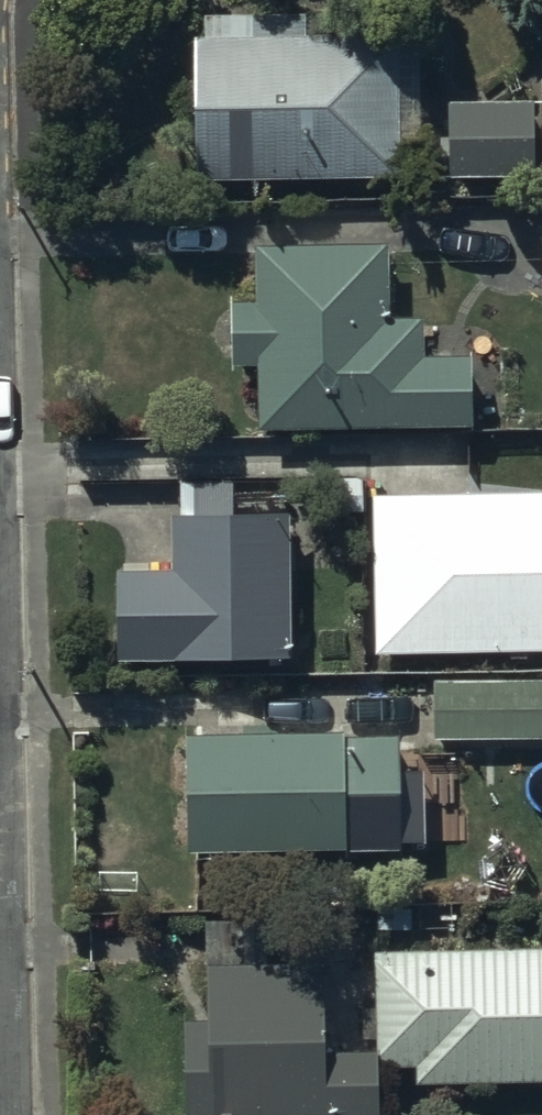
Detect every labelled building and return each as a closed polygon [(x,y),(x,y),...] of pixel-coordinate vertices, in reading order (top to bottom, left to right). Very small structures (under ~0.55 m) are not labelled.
[(417,173),(415,52),(398,52),(397,40),(307,41),(306,18),(204,19),(205,44),(193,44),(193,186),(401,183),(401,174),(417,173)] [(541,64),(541,104),(449,106),(451,182),(541,181),(541,64)] [(386,250),(254,253),(255,308),(231,308),(232,370),(254,369),(256,437),(468,433),(467,361),(421,362),(421,324),(388,325),(386,250)] [(288,666),(287,520),(281,520),(281,497),(232,497),(232,485),(180,486),(180,523),(171,523),(171,578),(115,578),(115,667),(288,666)] [(375,499),(376,660),(541,656),(541,496),(375,499)] [(433,685),(434,741),(541,740),(541,684),(433,685)] [(340,740),(183,742),(184,859),(397,857),(396,744),(340,744),(340,740)] [(375,957),(376,1071),(415,1070),(415,1088),(541,1086),(541,954),(375,957)] [(320,969),(207,970),(208,1026),(181,1026),(183,1114),(374,1114),(373,1060),(322,1060),(320,969)]
